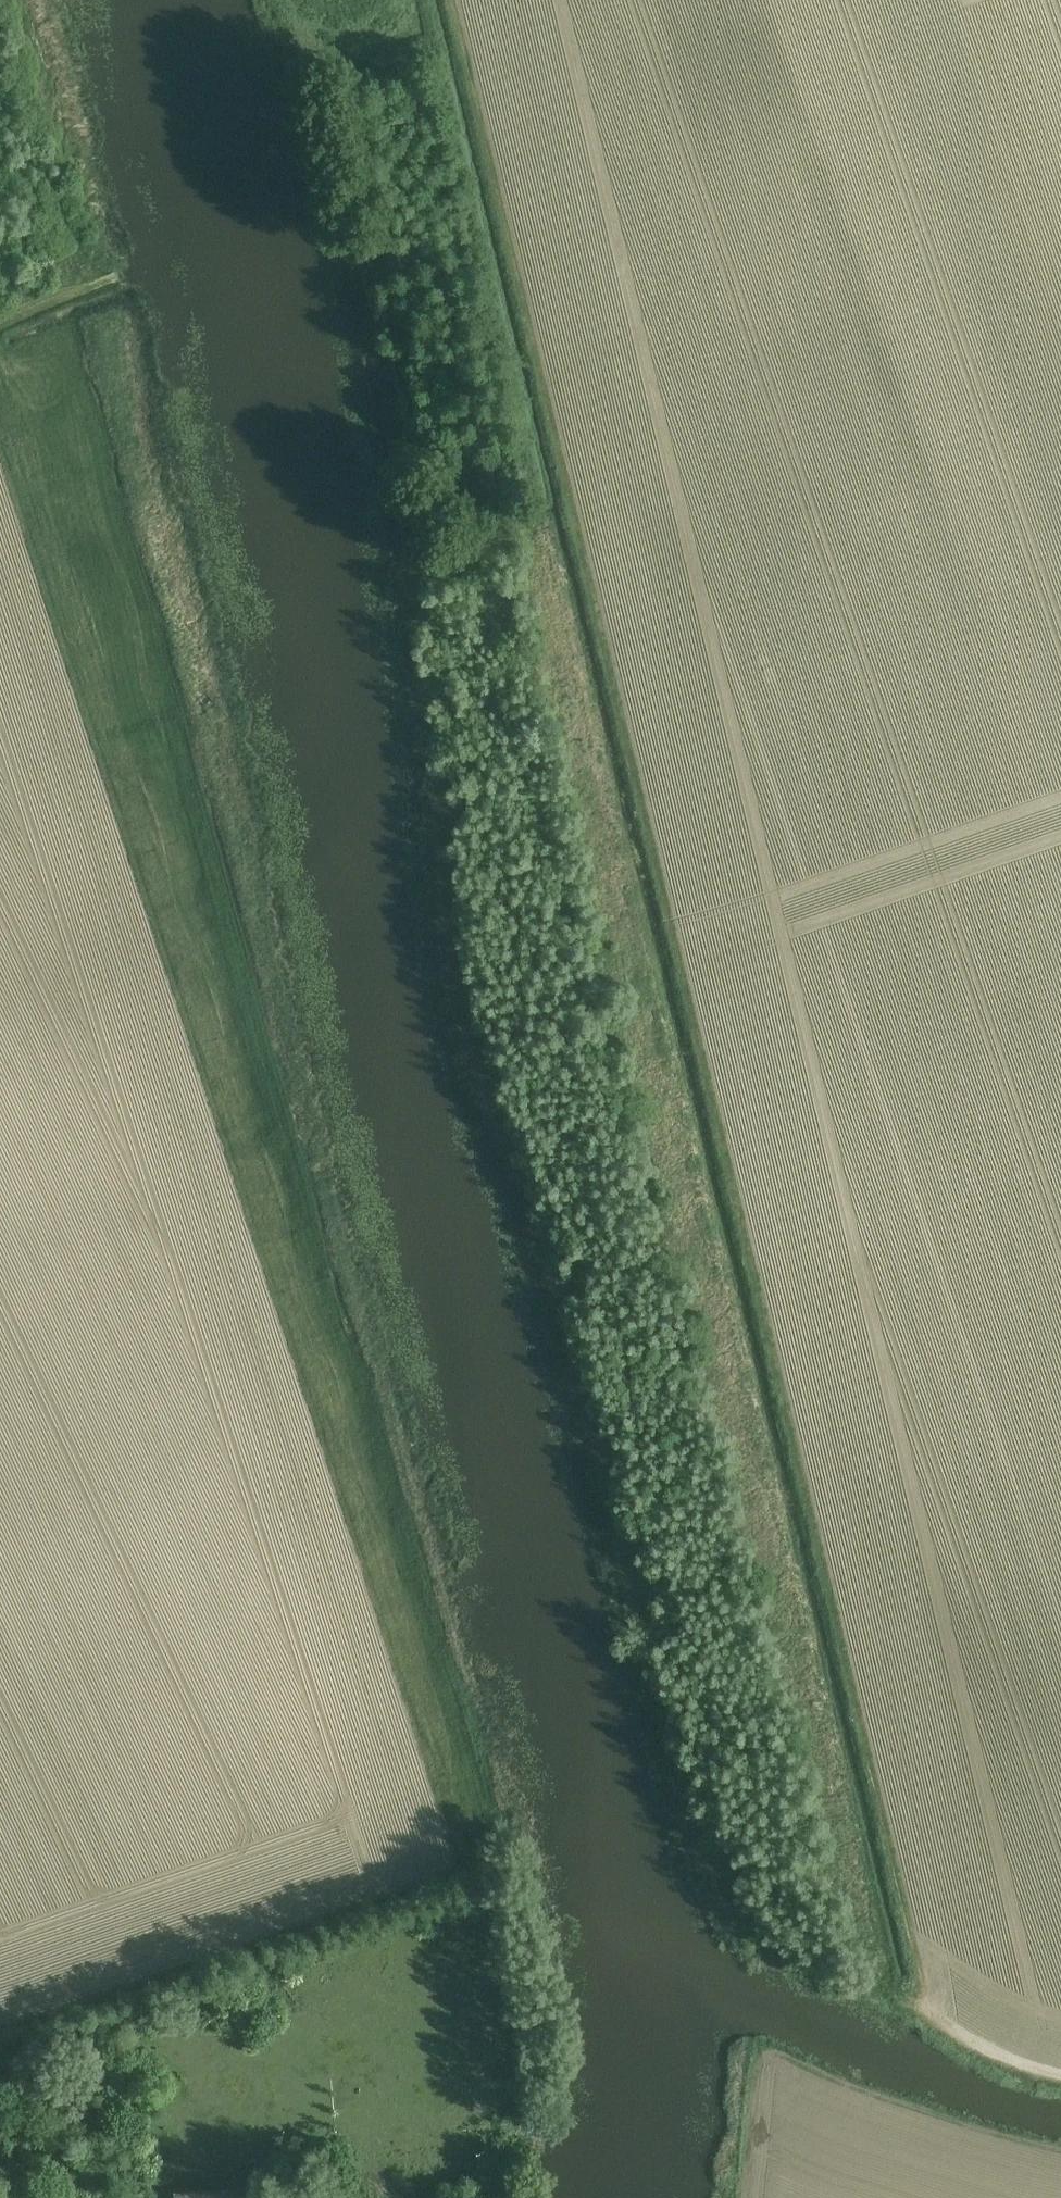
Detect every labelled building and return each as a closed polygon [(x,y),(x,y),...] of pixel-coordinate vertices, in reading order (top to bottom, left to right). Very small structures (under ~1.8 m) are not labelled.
[(174,2197),(243,2197),(242,2187),(174,2192),(174,2197)] [(144,2190),(127,2197),(148,2197),(144,2190)]
